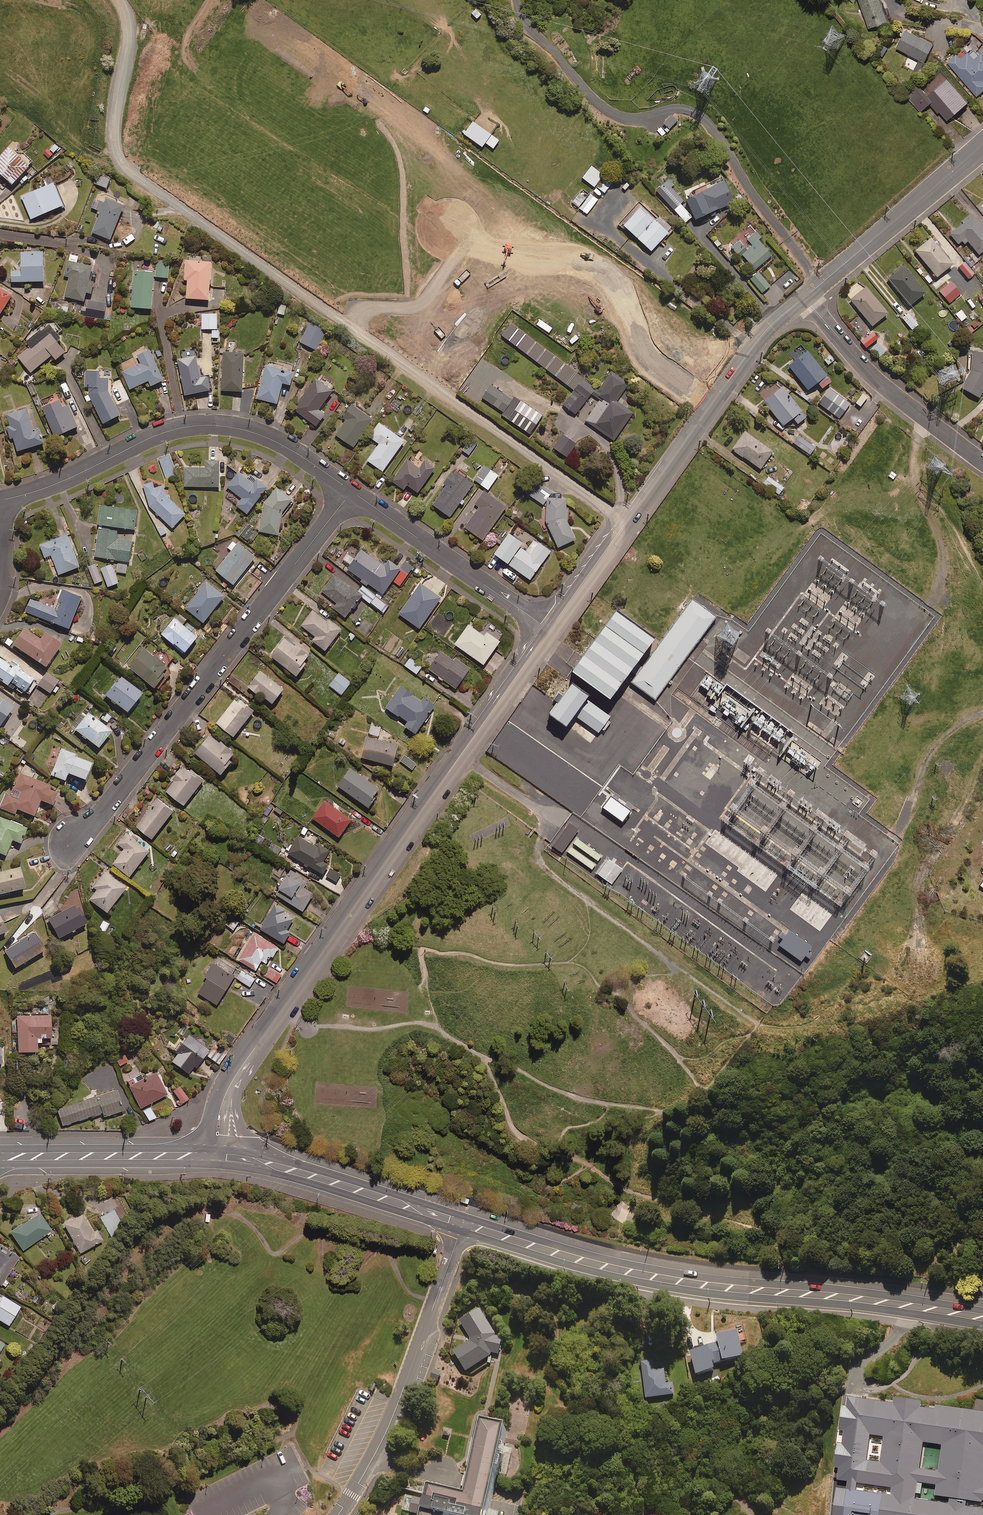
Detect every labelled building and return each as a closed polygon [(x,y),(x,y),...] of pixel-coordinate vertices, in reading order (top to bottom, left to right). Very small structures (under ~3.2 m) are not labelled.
[(879,0),(858,0),(867,26),(885,20),(879,0)] [(924,57),(931,41),(903,27),(894,46),(917,57),(912,73),(921,75),(927,58),(924,57)] [(968,50),(959,57),(956,52),(946,61),(975,96),(982,89),(982,80),(981,78),(982,77),(982,56),(979,51),(973,56),(968,50)] [(966,101),(939,70),(927,81),(929,82),(921,89),(916,83),(904,94),(919,111),(929,103),(945,120),(966,101)] [(664,129),(667,132),(671,128),(670,127),(677,119),(671,114),(664,122),(667,125),(664,129)] [(499,139),(472,120),(463,133),(482,146),(485,142),(493,147),(499,139)] [(13,143),(0,157),(0,178),(3,175),(13,184),(33,162),(13,143)] [(52,152),(46,146),(41,151),(48,157),(52,152)] [(603,173),(591,164),(582,176),(594,186),(603,173)] [(730,188),(723,174),(701,185),(702,187),(685,196),(695,217),(718,205),(719,207),(734,200),(728,189),(730,188)] [(611,184),(604,178),(598,187),(604,192),(611,184)] [(673,183),(668,178),(656,189),(685,221),(692,215),(680,201),(683,199),(670,185),(673,183)] [(65,206),(55,184),(23,199),(33,221),(65,206)] [(585,197),(579,192),(572,201),(578,206),(585,197)] [(598,198),(590,193),(579,208),(587,213),(598,198)] [(123,203),(99,194),(93,207),(100,210),(92,231),(109,238),(123,203)] [(668,229),(671,225),(659,213),(655,217),(641,203),(623,222),(651,249),(669,230),(668,229)] [(973,213),(950,232),(958,243),(962,239),(965,242),(968,240),(979,253),(982,249),(982,225),(973,213)] [(732,245),(741,256),(743,253),(757,267),(773,254),(759,238),(762,235),(757,229),(747,237),(752,243),(747,248),(740,239),(732,245)] [(953,262),(931,235),(915,249),(937,275),(953,262)] [(43,279),(42,249),(19,250),(20,269),(10,269),(10,280),(43,279)] [(77,255),(69,253),(64,274),(69,275),(64,295),(83,299),(85,291),(90,292),(93,280),(88,279),(91,265),(76,261),(77,255)] [(199,259),(199,255),(189,255),(189,258),(184,258),(183,278),(186,278),(185,296),(208,297),(210,259),(199,259)] [(169,261),(156,260),(155,276),(167,277),(169,261)] [(975,272),(965,260),(959,265),(968,277),(975,272)] [(925,291),(903,264),(887,277),(909,304),(925,291)] [(153,271),(134,269),(130,305),(149,307),(153,271)] [(770,284),(758,271),(750,278),(762,291),(770,284)] [(706,273),(704,280),(718,284),(720,277),(706,273)] [(961,292),(951,281),(940,291),(950,302),(961,292)] [(888,311),(867,285),(851,298),(872,324),(888,311)] [(10,294),(0,288),(0,311),(10,294)] [(105,301),(87,299),(85,315),(103,317),(105,301)] [(967,316),(961,309),(956,313),(961,320),(967,316)] [(216,312),(201,312),(202,328),(212,328),(212,337),(217,336),(216,312)] [(910,312),(903,318),(912,328),(919,323),(910,312)] [(60,336),(48,321),(24,340),(28,345),(16,354),(29,370),(51,353),(54,357),(64,349),(56,339),(60,336)] [(325,329),(308,321),(299,341),(316,349),(325,329)] [(597,389),(511,322),(502,334),(573,389),(563,403),(575,413),(591,392),(600,399),(584,420),(612,439),(633,412),(616,399),(628,383),(612,370),(597,389)] [(860,340),(866,347),(878,337),(873,330),(860,340)] [(237,351),(238,339),(226,338),(225,350),(222,350),(221,388),(241,389),(243,351),(237,351)] [(886,349),(877,342),(871,349),(880,357),(886,349)] [(923,344),(916,351),(922,357),(929,350),(923,344)] [(163,378),(149,348),(136,353),(140,362),(121,371),(129,388),(148,379),(150,384),(163,378)] [(831,379),(807,348),(788,363),(807,388),(817,380),(822,386),(831,379)] [(971,351),(971,354),(966,354),(967,369),(971,369),(961,386),(979,396),(982,389),(982,350),(971,351)] [(199,375),(195,354),(177,358),(184,392),(209,388),(206,374),(199,375)] [(293,368),(265,362),(256,397),(276,402),(281,381),(289,383),(293,368)] [(108,394),(108,384),(112,384),(112,373),(85,372),(85,390),(86,390),(89,396),(83,399),(86,405),(92,402),(102,424),(119,417),(108,394)] [(322,381),(315,376),(293,409),(316,424),(324,412),(318,408),(334,384),(324,378),(322,381)] [(68,389),(64,378),(58,380),(63,391),(68,389)] [(806,415),(783,383),(763,398),(782,423),(792,416),(797,422),(806,415)] [(512,399),(490,384),(482,397),(504,411),(502,414),(529,432),(542,413),(514,395),(512,399)] [(850,402),(830,387),(819,402),(839,417),(850,402)] [(64,408),(60,401),(43,408),(56,437),(78,427),(69,406),(64,408)] [(372,416),(349,401),(340,414),(345,418),(335,433),(352,445),(372,416)] [(42,441),(31,405),(5,413),(9,424),(5,425),(9,437),(12,436),(16,449),(42,441)] [(403,438),(378,421),(369,435),(378,442),(366,459),(382,470),(403,438)] [(773,449),(744,430),(732,448),(761,467),(773,449)] [(815,447),(797,431),(790,439),(808,454),(815,447)] [(576,442),(562,433),(553,446),(567,456),(576,442)] [(477,442),(470,437),(462,449),(468,454),(477,442)] [(176,475),(168,454),(158,458),(166,478),(176,475)] [(418,465),(406,457),(391,480),(403,488),(406,483),(417,491),(435,465),(423,457),(418,465)] [(218,458),(204,459),(205,465),(184,466),(184,485),(218,484),(218,458)] [(480,483),(490,469),(484,464),(474,478),(480,483)] [(490,469),(480,483),(488,488),(498,474),(490,469)] [(249,479),(237,470),(226,485),(240,495),(234,503),(246,512),(266,484),(253,474),(249,479)] [(450,471),(443,482),(446,485),(433,503),(450,515),(473,482),(456,470),(454,474),(450,471)] [(784,485),(768,475),(763,483),(779,493),(784,485)] [(532,476),(522,489),(543,503),(552,490),(532,476)] [(154,487),(152,481),(142,484),(149,506),(170,527),(184,513),(166,494),(162,484),(154,487)] [(292,497),(276,486),(263,502),(258,530),(278,534),(281,513),(292,497)] [(505,505),(483,490),(475,502),(479,505),(464,525),(482,538),(505,505)] [(561,498),(562,494),(554,494),(553,497),(548,496),(544,516),(557,546),(574,538),(565,515),(566,498),(561,498)] [(118,525),(133,527),(136,508),(100,503),(97,522),(98,522),(94,556),(129,560),(131,539),(117,538),(118,525)] [(253,527),(247,524),(241,535),(247,538),(253,527)] [(530,553),(518,545),(522,540),(508,531),(494,552),(530,578),(550,549),(539,541),(530,553)] [(78,565),(66,533),(39,543),(44,556),(50,554),(58,573),(78,565)] [(232,583),(255,554),(238,541),(235,544),(231,541),(226,547),(230,550),(215,569),(232,583)] [(361,547),(347,567),(361,577),(360,579),(366,584),(368,582),(382,592),(391,579),(399,584),(412,566),(403,560),(399,565),(387,557),(383,563),(361,547)] [(101,580),(95,563),(88,566),(94,583),(101,580)] [(117,582),(111,563),(100,566),(106,585),(117,582)] [(126,563),(117,563),(116,571),(126,572),(126,563)] [(340,579),(333,574),(321,591),(336,601),(332,607),(345,616),(360,595),(383,611),(389,603),(345,573),(340,579)] [(223,594),(205,579),(184,606),(202,621),(223,594)] [(440,596),(420,582),(398,612),(418,626),(440,596)] [(58,595),(39,602),(30,598),(25,610),(68,627),(80,596),(61,588),(58,595)] [(718,620),(691,601),(635,680),(662,699),(718,620)] [(326,619),(313,609),(301,624),(315,635),(311,639),(324,649),(341,628),(328,618),(326,619)] [(646,637),(607,609),(564,669),(603,697),(646,637)] [(179,614),(162,635),(178,648),(176,650),(183,655),(197,637),(183,626),(187,621),(179,614)] [(436,615),(431,621),(437,626),(442,621),(436,615)] [(483,662),(499,638),(486,629),(483,633),(468,623),(454,642),(483,662)] [(38,638),(23,628),(11,644),(42,666),(58,644),(42,632),(38,638)] [(310,654),(285,635),(270,655),(296,674),(310,654)] [(168,667),(141,645),(126,664),(153,685),(168,667)] [(453,659),(440,650),(428,667),(455,687),(469,667),(455,657),(453,659)] [(422,665),(410,656),(404,664),(416,673),(422,665)] [(0,659),(0,681),(11,689),(14,685),(26,693),(35,681),(17,669),(19,667),(11,661),(9,665),(0,659)] [(282,687),(258,669),(247,684),(271,702),(282,687)] [(57,680),(45,672),(36,684),(48,693),(57,680)] [(350,681),(338,672),(329,685),(341,694),(350,681)] [(140,692),(118,675),(102,694),(124,712),(140,692)] [(589,693),(572,681),(546,716),(563,728),(589,693)] [(421,700),(400,685),(385,706),(406,721),(404,724),(414,732),(435,703),(424,695),(421,700)] [(546,694),(537,706),(542,710),(551,698),(546,694)] [(0,698),(0,724),(12,706),(0,698)] [(237,701),(234,698),(215,721),(233,736),(254,709),(240,698),(237,701)] [(109,730),(87,713),(74,729),(96,747),(109,730)] [(381,725),(371,722),(368,732),(378,735),(381,725)] [(597,733),(585,724),(581,729),(593,738),(597,733)] [(235,752),(209,732),(193,752),(219,772),(235,752)] [(397,744),(366,735),(360,755),(391,764),(397,744)] [(73,753),(60,748),(50,775),(63,780),(66,773),(81,779),(87,762),(72,756),(73,753)] [(416,763),(404,755),(400,760),(412,769),(416,763)] [(203,777),(183,762),(170,780),(171,781),(165,790),(183,804),(203,777)] [(337,785),(368,806),(373,798),(371,797),(379,787),(349,767),(337,785)] [(20,772),(11,795),(6,792),(0,806),(0,807),(15,813),(17,807),(34,814),(41,799),(53,804),(58,791),(49,787),(50,785),(20,772)] [(630,808),(610,794),(603,805),(622,819),(630,808)] [(172,808),(156,796),(135,825),(151,838),(172,808)] [(350,818),(324,800),(312,817),(338,835),(350,818)] [(0,815),(0,851),(6,854),(12,838),(21,842),(27,826),(0,815)] [(564,848),(592,868),(595,863),(573,846),(575,844),(597,859),(601,855),(596,851),(599,846),(590,839),(587,844),(573,834),(578,828),(567,821),(551,844),(561,851),(564,848)] [(148,849),(125,832),(117,843),(124,848),(112,863),(128,875),(148,849)] [(318,837),(309,832),(305,839),(297,835),(287,852),(322,872),(327,863),(322,860),(329,849),(316,842),(318,837)] [(280,848),(272,844),(269,850),(277,854),(280,848)] [(624,866),(614,858),(612,861),(608,858),(598,873),(611,883),(624,866)] [(284,867),(277,863),(272,872),(280,876),(284,867)] [(0,871),(0,893),(26,886),(20,865),(0,871)] [(306,881),(289,871),(275,893),(302,910),(312,893),(302,887),(306,881)] [(124,887),(104,872),(92,886),(95,889),(88,899),(104,912),(124,887)] [(87,922),(76,903),(49,918),(59,937),(87,922)] [(294,915),(274,903),(259,928),(283,942),(290,930),(286,928),(294,915)] [(238,922),(230,917),(225,925),(233,929),(238,922)] [(109,924),(103,920),(98,928),(104,932),(109,924)] [(804,955),(807,957),(812,951),(808,949),(811,945),(788,929),(778,943),(801,959),(804,955)] [(45,948),(34,931),(5,950),(16,967),(45,948)] [(278,946),(252,931),(236,959),(255,969),(261,960),(268,964),(278,946)] [(917,955),(908,949),(900,960),(909,966),(917,955)] [(238,968),(220,957),(216,964),(212,962),(204,975),(206,977),(197,992),(216,1003),(238,968)] [(281,974),(269,967),(264,975),(276,982),(281,974)] [(255,978),(241,968),(235,976),(249,986),(255,978)] [(51,1014),(18,1015),(18,1023),(13,1023),(13,1031),(19,1031),(19,1050),(38,1050),(38,1041),(43,1041),(43,1037),(52,1036),(51,1014)] [(207,1050),(186,1035),(175,1050),(176,1051),(169,1061),(189,1075),(207,1050)] [(225,1054),(213,1045),(206,1056),(217,1064),(225,1054)] [(129,1060),(124,1052),(115,1056),(120,1065),(129,1060)] [(167,1094),(156,1072),(144,1078),(142,1074),(127,1081),(141,1107),(167,1094)] [(188,1099),(180,1086),(174,1090),(182,1103),(188,1099)] [(123,1110),(117,1089),(57,1108),(63,1125),(103,1112),(104,1116),(123,1110)] [(126,1229),(114,1209),(101,1217),(112,1237),(126,1229)] [(52,1230),(40,1212),(11,1231),(23,1250),(52,1230)] [(94,1231),(83,1212),(64,1223),(81,1253),(103,1240),(97,1229),(94,1231)] [(0,1243),(0,1284),(5,1287),(10,1280),(7,1277),(20,1257),(0,1243)] [(0,1295),(0,1319),(9,1325),(20,1307),(0,1295)] [(495,1330),(483,1310),(462,1323),(472,1339),(471,1342),(453,1353),(466,1373),(492,1357),(493,1354),(495,1355),(501,1356),(505,1339),(498,1337),(498,1335),(495,1330)] [(743,1357),(737,1331),(716,1336),(718,1344),(705,1347),(706,1349),(690,1353),(697,1377),(715,1372),(713,1365),(743,1357)] [(654,1371),(653,1362),(642,1363),(643,1372),(635,1373),(636,1379),(643,1379),(646,1399),(674,1396),(673,1384),(666,1385),(664,1370),(654,1371)] [(867,1397),(863,1433),(945,1443),(938,1499),(856,1488),(852,1514),(982,1514),(982,1412),(867,1397)] [(445,1429),(444,1436),(449,1437),(451,1438),(452,1433),(452,1430),(445,1429)] [(504,1491),(507,1482),(514,1447),(517,1436),(493,1430),(476,1505),(434,1495),(434,1497),(432,1503),(408,1498),(405,1512),(417,1514),(499,1514),(504,1491)]
